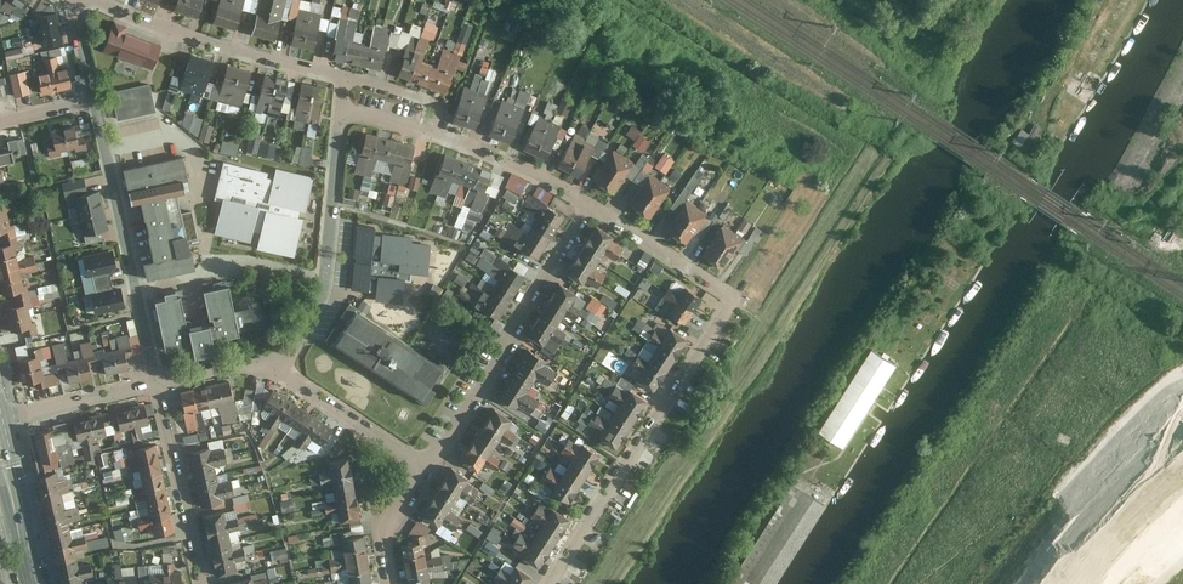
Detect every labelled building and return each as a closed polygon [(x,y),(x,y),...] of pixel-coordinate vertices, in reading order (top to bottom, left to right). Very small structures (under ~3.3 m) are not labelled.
[(0,9),(0,10),(10,17),(12,13),(21,19),(28,9),(25,7),(30,0),(5,0),(0,9)] [(55,5),(47,0),(41,0),(31,15),(32,21),(36,20),(37,26),(26,28),(29,41),(40,39),(42,47),(63,42),(55,5)] [(174,9),(186,14),(191,0),(178,0),(174,9)] [(186,14),(197,18),(204,0),(191,0),(186,14)] [(214,22),(225,26),(233,0),(221,0),(214,22)] [(225,26),(236,30),(246,0),(233,0),(225,26)] [(252,35),(265,38),(275,0),(261,0),(252,35)] [(265,38),(277,41),(288,0),(275,0),(265,38)] [(311,12),(300,10),(292,45),(304,48),(311,12)] [(323,15),(311,12),(304,48),(315,50),(323,15)] [(357,22),(340,19),(332,58),(341,60),(352,62),(363,64),(375,67),(383,69),(391,29),(375,25),(372,43),(353,39),(357,22)] [(439,24),(427,19),(421,35),(434,39),(439,24)] [(153,68),(161,44),(126,31),(127,26),(114,21),(104,50),(153,68)] [(462,22),(457,51),(466,53),(471,23),(462,22)] [(448,96),(462,56),(445,49),(439,65),(423,59),(429,42),(414,37),(399,78),(406,81),(420,86),(431,90),(440,93),(448,96)] [(21,48),(4,49),(4,58),(22,56),(21,48)] [(192,93),(203,56),(192,52),(181,89),(192,93)] [(203,56),(192,93),(203,96),(215,59),(203,56)] [(47,74),(37,76),(42,96),(72,89),(68,69),(59,71),(56,58),(44,60),(47,74)] [(231,104),(241,66),(229,63),(219,100),(231,104)] [(241,66),(231,104),(241,107),(252,69),(241,66)] [(25,73),(10,76),(14,98),(30,95),(25,73)] [(269,114),(279,76),(267,73),(257,111),(269,114)] [(290,79),(279,76),(269,114),(280,117),(290,79)] [(307,122),(315,84),(302,81),(295,120),(307,122)] [(111,90),(117,119),(156,110),(150,82),(111,90)] [(327,86),(315,84),(307,122),(319,124),(327,86)] [(452,120),(464,124),(476,90),(465,86),(452,120)] [(170,109),(175,91),(169,89),(164,108),(170,109)] [(475,128),(488,94),(476,90),(464,124),(475,128)] [(500,139),(514,104),(503,100),(489,134),(500,139)] [(568,115),(573,104),(562,100),(558,111),(568,115)] [(549,101),(547,109),(556,112),(558,104),(549,101)] [(514,104),(500,139),(510,143),(524,108),(514,104)] [(202,117),(186,112),(182,124),(198,135),(202,117)] [(524,149),(534,154),(551,120),(540,115),(524,149)] [(561,125),(551,120),(534,154),(544,159),(561,125)] [(74,123),(51,129),(54,141),(46,142),(50,157),(61,154),(60,150),(75,146),(76,150),(87,148),(84,134),(77,135),(74,123)] [(213,125),(204,123),(200,138),(209,140),(213,125)] [(632,124),(627,133),(636,139),(642,130),(632,124)] [(1016,142),(1024,146),(1031,131),(1023,127),(1016,142)] [(257,152),(262,133),(253,131),(248,149),(257,152)] [(367,131),(356,171),(372,176),(378,155),(396,160),(390,182),(391,183),(398,185),(406,187),(417,144),(367,131)] [(558,166),(568,171),(586,139),(576,134),(558,166)] [(1031,134),(1024,145),(1029,149),(1037,137),(1031,134)] [(15,161),(12,150),(18,148),(20,154),(27,152),(23,136),(8,140),(10,149),(0,151),(0,164),(15,161)] [(236,155),(239,143),(223,139),(220,151),(236,155)] [(595,144),(586,139),(568,171),(577,176),(595,144)] [(278,144),(262,140),(260,152),(275,155),(278,144)] [(314,148),(302,146),(299,164),(311,165),(314,148)] [(604,186),(624,157),(614,150),(594,179),(604,186)] [(445,152),(430,191),(446,197),(453,177),(472,184),(464,205),(483,212),(491,190),(486,189),(493,169),(445,152)] [(648,161),(651,157),(643,153),(636,164),(650,172),(654,165),(648,161)] [(668,174),(676,160),(664,153),(656,167),(668,174)] [(132,202),(142,199),(165,194),(186,189),(184,178),(188,177),(183,155),(124,168),(132,202)] [(72,161),(75,174),(90,170),(87,157),(72,161)] [(624,157),(604,186),(614,193),(634,164),(624,157)] [(214,197),(223,200),(224,195),(267,205),(267,206),(270,207),(271,201),(268,200),(274,177),(267,176),(269,170),(224,159),(214,197)] [(314,175),(276,166),(274,177),(268,200),(271,201),(270,207),(299,214),(301,207),(306,208),(314,175)] [(521,176),(512,172),(505,186),(514,191),(521,176)] [(417,190),(421,176),(412,174),(409,187),(417,190)] [(631,206),(641,213),(661,183),(651,175),(631,206)] [(372,178),(364,176),(361,184),(370,186),(372,178)] [(73,195),(78,215),(104,208),(99,189),(87,191),(84,178),(63,184),(66,197),(73,195)] [(398,185),(391,183),(388,192),(395,194),(398,185)] [(671,189),(661,183),(641,213),(651,219),(671,189)] [(358,198),(360,189),(351,187),(349,196),(358,198)] [(703,200),(710,206),(718,194),(711,189),(703,200)] [(395,194),(388,192),(387,192),(384,203),(393,206),(396,194),(395,194)] [(501,237),(537,259),(567,215),(532,193),(522,208),(538,218),(529,234),(511,223),(506,230),(501,237)] [(166,201),(165,194),(142,199),(155,258),(144,260),(148,277),(194,267),(179,198),(166,201)] [(267,205),(224,195),(223,200),(215,231),(251,240),(254,229),(261,231),(267,206),(267,205)] [(1,231),(4,244),(0,245),(0,283),(2,294),(14,292),(16,304),(6,307),(12,332),(22,329),(24,335),(45,331),(44,326),(37,328),(35,320),(32,321),(29,307),(32,306),(27,284),(24,284),(20,271),(37,267),(34,256),(18,260),(15,247),(19,246),(13,222),(10,223),(7,210),(11,209),(8,196),(0,198),(0,231),(1,231)] [(677,237),(697,206),(686,199),(666,229),(677,237)] [(719,214),(724,218),(733,208),(727,203),(719,214)] [(299,214),(270,207),(267,206),(261,231),(257,245),(295,254),(305,215),(299,214)] [(697,206),(677,237),(687,244),(707,213),(697,206)] [(104,208),(78,215),(83,235),(109,228),(104,208)] [(489,239),(495,225),(487,222),(480,235),(489,239)] [(598,223),(567,272),(585,284),(586,281),(598,289),(607,275),(595,267),(604,252),(617,260),(625,247),(614,240),(617,235),(598,223)] [(713,261),(733,231),(722,223),(701,254),(713,261)] [(411,282),(412,273),(429,274),(431,244),(412,243),(413,236),(383,234),(383,235),(375,235),(375,226),(356,225),(354,257),(356,257),(355,262),(353,262),(351,291),(368,292),(369,291),(376,291),(375,302),(403,304),(404,281),(411,282)] [(501,237),(506,230),(500,226),(496,233),(501,237)] [(733,231),(713,261),(723,268),(744,238),(733,231)] [(482,255),(493,262),(498,255),(485,247),(481,254),(482,255)] [(113,249),(83,255),(87,277),(86,277),(87,285),(111,280),(109,271),(117,270),(113,249)] [(637,263),(645,268),(652,255),(643,251),(637,263)] [(495,276),(501,267),(493,262),(482,255),(477,263),(495,276)] [(518,261),(515,268),(525,272),(528,265),(518,261)] [(475,302),(499,318),(526,276),(505,262),(501,267),(495,276),(500,279),(495,286),(491,293),(484,289),(475,302)] [(467,279),(458,273),(454,280),(462,285),(467,279)] [(484,289),(491,293),(495,286),(482,278),(478,284),(484,289)] [(667,292),(694,309),(703,296),(676,278),(667,292)] [(111,280),(87,285),(89,292),(91,292),(95,314),(125,307),(121,286),(113,288),(111,280)] [(475,302),(484,289),(478,284),(473,281),(464,295),(475,302)] [(562,281),(528,334),(544,345),(541,350),(552,356),(567,332),(558,326),(566,314),(576,319),(587,301),(578,295),(580,292),(562,281)] [(165,299),(154,301),(164,350),(191,344),(194,355),(203,353),(213,351),(211,340),(237,335),(237,332),(262,327),(258,306),(233,311),(227,286),(202,291),(208,318),(211,317),(213,322),(182,329),(181,322),(184,322),(178,296),(176,296),(174,291),(163,293),(165,299)] [(694,309),(667,292),(658,307),(685,324),(694,309)] [(600,299),(613,308),(617,301),(604,293),(600,299)] [(585,307),(589,309),(580,322),(591,329),(607,306),(592,297),(585,307)] [(338,346),(430,404),(453,368),(360,310),(338,346)] [(659,327),(655,334),(682,352),(692,339),(675,328),(671,334),(659,327)] [(17,358),(23,383),(34,380),(36,388),(61,382),(60,379),(68,377),(69,382),(92,377),(90,366),(104,363),(106,374),(129,368),(126,357),(133,356),(128,333),(116,336),(119,347),(105,351),(104,348),(93,350),(91,340),(80,342),(83,356),(68,360),(64,342),(52,344),(58,371),(43,373),(41,359),(52,357),(49,345),(27,350),(28,355),(17,358)] [(657,354),(673,366),(682,352),(655,334),(651,340),(661,347),(657,354)] [(612,357),(617,352),(609,344),(604,350),(612,357)] [(529,350),(499,397),(517,409),(519,406),(531,413),(540,399),(529,392),(537,377),(550,385),(558,371),(547,364),(549,361),(529,350)] [(825,434),(850,449),(901,368),(877,352),(825,434)] [(638,361),(664,378),(673,366),(657,354),(652,361),(642,354),(638,361)] [(644,373),(640,379),(656,390),(664,378),(638,361),(634,367),(644,373)] [(229,380),(181,391),(189,430),(206,427),(202,410),(219,406),(224,424),(239,421),(229,380)] [(614,393),(643,411),(651,398),(635,387),(630,393),(618,386),(614,393)] [(333,428),(274,389),(262,406),(272,413),(265,424),(276,430),(283,420),(303,432),(296,443),(305,450),(313,439),(322,445),(333,428)] [(621,407),(618,412),(635,423),(643,411),(614,393),(609,399),(621,407)] [(28,431),(33,452),(60,583),(82,583),(81,578),(93,576),(91,563),(78,566),(75,550),(88,547),(85,535),(72,537),(69,521),(81,518),(78,506),(65,509),(62,492),(74,489),(71,477),(58,480),(56,467),(95,458),(93,450),(95,449),(92,437),(106,434),(105,426),(119,422),(121,431),(135,427),(138,440),(154,436),(153,430),(143,432),(142,426),(149,424),(147,415),(155,414),(152,403),(145,404),(145,403),(28,431)] [(497,407),(463,458),(481,470),(485,464),(496,470),(502,459),(494,455),(503,440),(512,445),(518,434),(510,429),(516,419),(497,407)] [(602,411),(598,417),(627,434),(635,423),(618,412),(614,418),(602,411)] [(541,416),(535,426),(545,433),(551,423),(541,416)] [(601,438),(618,449),(627,434),(598,417),(593,423),(606,431),(601,438)] [(176,530),(156,444),(135,449),(137,457),(125,460),(128,473),(139,470),(143,486),(131,489),(134,501),(146,498),(150,515),(137,518),(140,530),(152,527),(155,535),(176,530)] [(568,450),(595,470),(604,458),(587,446),(583,451),(573,444),(568,450)] [(210,448),(189,452),(201,506),(222,502),(222,499),(235,496),(232,480),(218,483),(215,466),(228,463),(224,447),(211,450),(210,448)] [(574,463),(571,468),(588,480),(595,470),(568,450),(564,456),(574,463)] [(372,582),(365,536),(353,537),(350,519),(361,518),(351,456),(330,459),(336,500),(324,501),(326,515),(338,513),(339,521),(349,520),(350,531),(337,533),(339,544),(343,543),(345,555),(330,557),(331,565),(322,566),(323,574),(348,570),(349,582),(347,583),(359,583),(372,582)] [(453,466),(423,514),(441,526),(443,524),(455,531),(462,518),(451,511),(460,497),(472,504),(481,490),(469,483),(471,478),(453,466)] [(554,472),(580,491),(588,480),(571,468),(567,473),(558,466),(554,472)] [(105,471),(106,480),(115,479),(114,470),(105,471)] [(554,491),(571,503),(580,491),(554,472),(550,478),(559,484),(554,491)] [(830,507),(806,492),(796,486),(733,583),(781,583),(830,507)] [(539,507),(535,513),(565,532),(573,519),(555,508),(551,514),(539,507)] [(224,511),(203,516),(216,576),(238,571),(236,562),(247,559),(244,548),(233,550),(229,532),(240,530),(238,518),(226,520),(224,511)] [(539,534),(557,545),(565,532),(535,513),(532,518),(544,526),(539,534)] [(514,516),(510,523),(523,531),(527,524),(514,516)] [(524,532),(521,536),(551,555),(557,545),(539,534),(536,539),(524,532)] [(408,583),(431,583),(430,572),(444,570),(442,557),(427,560),(425,546),(428,546),(426,535),(410,537),(411,544),(402,546),(408,583)] [(543,568),(551,555),(521,536),(518,541),(530,549),(525,556),(543,568)] [(176,544),(163,546),(164,553),(177,551),(176,544)] [(273,560),(287,559),(287,548),(272,549),(273,560)] [(108,583),(181,583),(180,571),(174,571),(173,563),(163,564),(164,572),(152,573),(152,581),(150,581),(148,565),(139,566),(140,581),(145,581),(145,582),(138,583),(137,574),(122,576),(121,564),(114,564),(115,577),(107,578),(108,583)] [(535,577),(519,566),(513,575),(501,567),(494,577),(506,583),(531,583),(535,577)]
